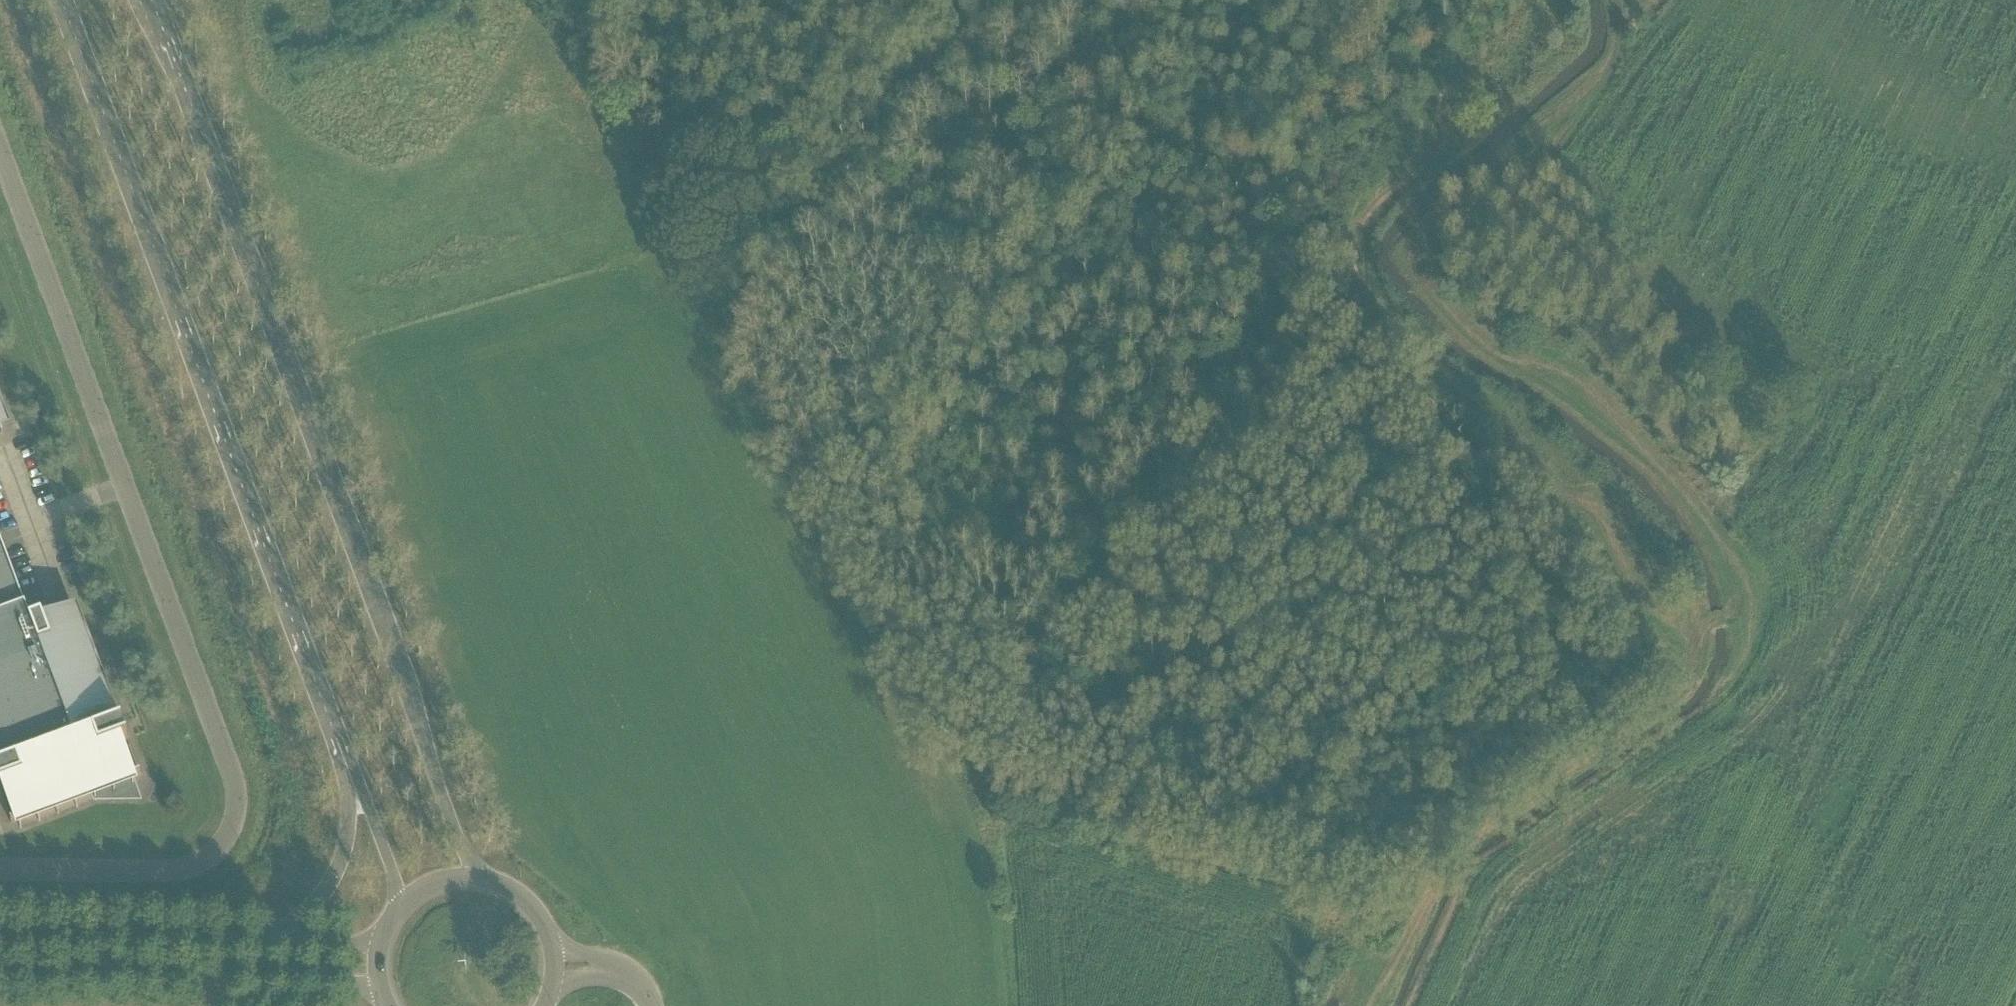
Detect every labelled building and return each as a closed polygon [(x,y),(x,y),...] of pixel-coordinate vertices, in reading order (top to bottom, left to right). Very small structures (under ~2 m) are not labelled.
[(115,784),(124,786),(127,780),(141,774),(140,773),(131,776),(119,743),(127,739),(127,738),(120,740),(116,727),(122,724),(121,723),(112,726),(68,607),(66,607),(68,613),(44,622),(42,616),(30,621),(0,540),(0,787),(4,785),(16,819),(10,821),(11,823),(115,784)]
